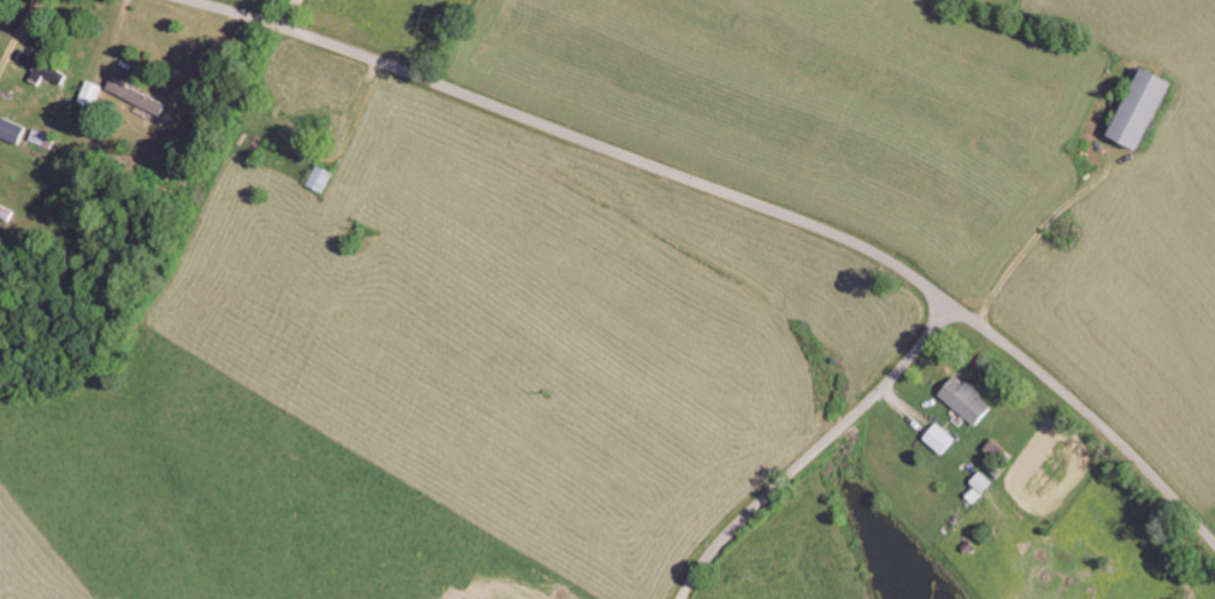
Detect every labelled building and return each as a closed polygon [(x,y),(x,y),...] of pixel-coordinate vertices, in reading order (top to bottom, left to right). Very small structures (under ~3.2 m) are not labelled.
[(60,82),(64,72),(55,69),(58,62),(42,56),(41,58),(20,49),(16,59),(33,66),(28,80),(37,84),(41,74),(60,82)] [(1110,134),(1141,149),(1174,79),(1144,64),(1110,134)] [(165,104),(116,77),(109,90),(158,117),(165,104)] [(1,116),(0,118),(0,136),(17,143),(24,125),(1,116)] [(321,191),(332,172),(316,163),(305,183),(321,191)] [(975,425),(994,405),(959,373),(940,394),(975,425)] [(942,454),(956,438),(938,421),(923,437),(942,454)]
